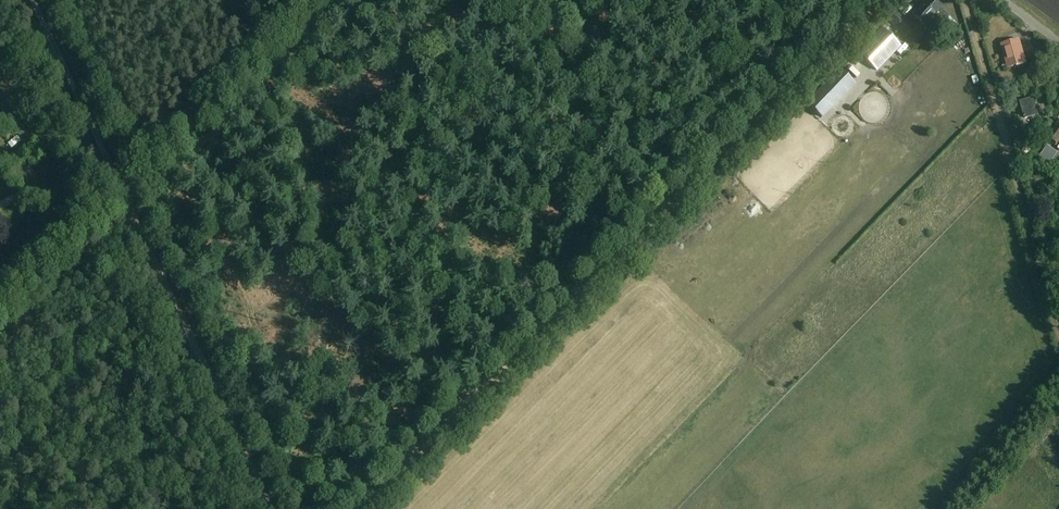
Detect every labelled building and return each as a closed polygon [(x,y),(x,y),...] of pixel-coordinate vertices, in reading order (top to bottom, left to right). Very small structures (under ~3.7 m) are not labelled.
[(933,17),(942,25),(949,16),(931,0),(925,0),(912,15),(925,26),(933,17)] [(914,29),(899,14),(891,22),(906,37),(914,29)] [(898,45),(881,27),(857,51),(875,69),(898,45)] [(1027,63),(1020,39),(1003,43),(1004,47),(1001,48),(1007,69),(1027,63)] [(912,53),(904,61),(916,73),(924,65),(912,53)] [(1038,114),(1033,97),(1019,101),(1024,118),(1038,114)] [(1048,139),(1058,145),(1058,143),(1058,122),(1048,139)]
